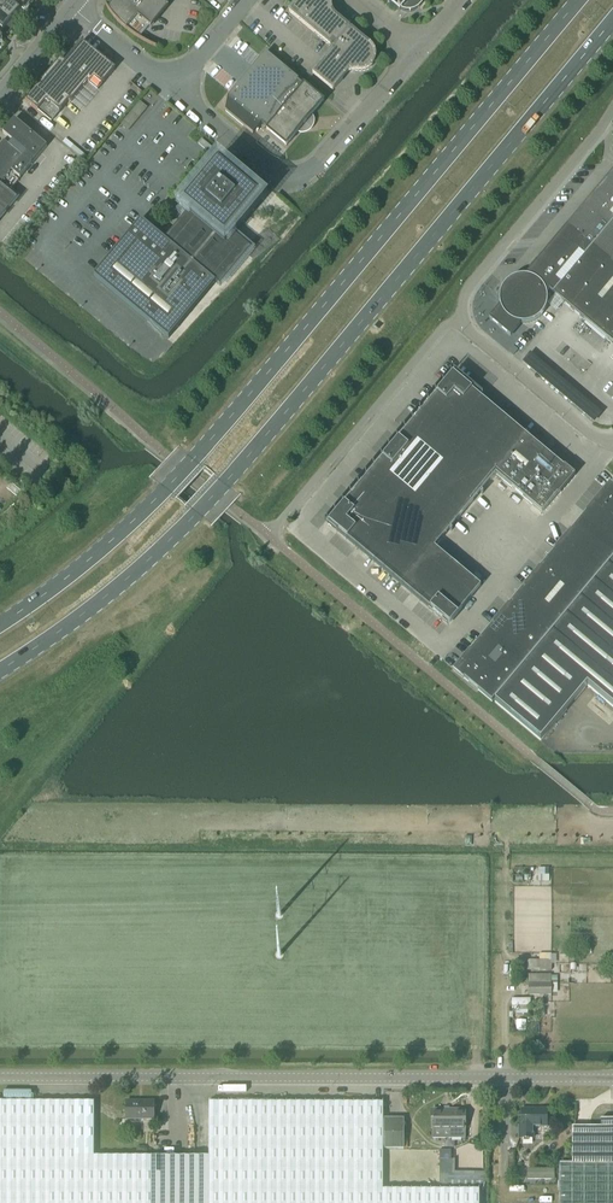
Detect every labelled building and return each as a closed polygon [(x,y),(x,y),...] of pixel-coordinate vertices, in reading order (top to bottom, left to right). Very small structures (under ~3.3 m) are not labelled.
[(8,0),(0,0),(0,11),(11,20),(20,10),(8,0)] [(28,0),(8,0),(20,10),(28,0)] [(169,6),(161,0),(110,0),(106,4),(105,5),(108,8),(107,9),(111,13),(114,18),(118,22),(122,26),(127,30),(127,29),(132,34),(138,38),(144,41),(150,44),(156,47),(156,46),(153,45),(149,43),(143,40),(140,38),(149,26),(151,27),(169,6)] [(391,1),(389,3),(399,11),(401,10),(403,11),(405,12),(408,12),(410,12),(412,12),(415,11),(417,9),(418,8),(425,0),(390,0),(391,1)] [(11,20),(0,11),(0,28),(7,34),(16,24),(11,20)] [(97,90),(115,69),(83,42),(84,41),(83,40),(65,62),(61,59),(62,58),(62,57),(26,101),(51,122),(68,102),(70,103),(88,82),(97,90)] [(324,101),(304,85),(304,86),(298,81),(298,80),(270,56),(266,52),(228,98),(233,102),(225,111),(253,134),(262,124),(267,129),(267,130),(286,146),(302,128),(309,127),(308,120),(324,101)] [(40,154),(47,146),(16,120),(15,121),(14,120),(12,122),(3,133),(10,139),(6,143),(4,142),(0,147),(0,185),(1,185),(12,172),(20,179),(40,154)] [(251,249),(234,234),(235,233),(264,199),(263,198),(262,198),(252,190),(252,189),(218,160),(189,195),(190,195),(180,206),(187,213),(165,239),(141,219),(94,276),(169,338),(215,282),(220,286),(251,249)] [(567,226),(592,248),(612,223),(612,171),(567,226)] [(612,261),(612,223),(592,248),(611,264),(612,261)] [(547,296),(547,294),(549,291),(553,294),(592,248),(567,226),(525,276),(523,276),(520,276),(518,276),(516,277),(514,278),(511,279),(509,280),(507,282),(506,284),(504,285),(503,287),(502,290),(501,292),(500,294),(500,296),(499,299),(499,301),(500,304),(500,306),(489,319),(510,337),(522,324),(524,324),(526,324),(529,323),(531,323),(533,322),(535,321),(537,320),(539,318),(541,316),(543,315),(544,313),(545,310),(546,308),(547,306),(547,304),(547,301),(547,299),(547,296)] [(572,310),(611,264),(592,248),(553,294),(572,310)] [(612,300),(612,265),(611,264),(572,310),(591,326),(612,300)] [(591,326),(612,345),(612,300),(591,326)] [(435,547),(496,474),(542,513),(573,475),(453,374),(329,522),(449,623),(481,586),(435,547)] [(612,557),(612,488),(610,485),(454,670),(492,701),(612,557)] [(494,702),(541,741),(587,686),(612,707),(612,561),(494,702)] [(551,995),(551,984),(550,974),(528,974),(528,995),(551,995)] [(155,1120),(156,1101),(128,1100),(127,1119),(155,1120)] [(479,1190),(384,1189),(384,1180),(483,1180),(482,1165),(406,1165),(406,1150),(384,1150),(384,1118),(384,1103),(377,1103),(373,1103),(363,1103),(209,1102),(209,1104),(209,1156),(94,1156),(94,1103),(91,1103),(23,1104),(0,1104),(0,1202),(479,1202),(479,1190)] [(547,1127),(548,1109),(521,1109),(520,1127),(518,1127),(518,1138),(534,1138),(535,1127),(547,1127)] [(432,1111),(432,1129),(432,1139),(465,1140),(465,1129),(465,1111),(432,1111)] [(386,1118),(384,1118),(384,1150),(406,1150),(406,1142),(403,1142),(404,1119),(403,1119),(395,1119),(386,1118)] [(572,1126),(572,1158),(572,1163),(572,1165),(612,1165),(612,1119),(600,1119),(600,1127),(572,1126)] [(559,1163),(559,1202),(612,1202),(612,1165),(572,1165),(572,1163),(559,1163)]
